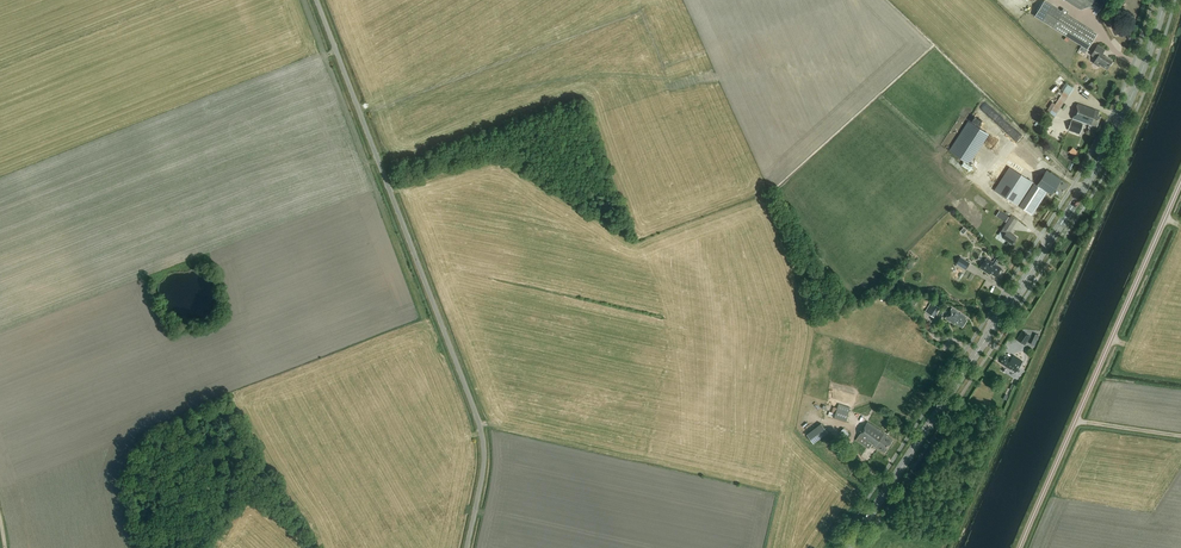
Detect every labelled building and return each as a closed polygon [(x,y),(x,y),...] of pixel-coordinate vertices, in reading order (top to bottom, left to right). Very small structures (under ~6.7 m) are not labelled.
[(1106,0),(1066,0),(1081,9),(1089,6),(1098,12),(1106,0)] [(1088,49),(1097,34),(1052,5),(1042,20),(1088,49)] [(1111,65),(1112,63),(1112,62),(1112,61),(1102,54),(1105,49),(1098,45),(1092,55),(1097,58),(1094,63),(1099,66),(1100,65),(1107,69),(1110,65),(1111,65)] [(1046,112),(1055,117),(1073,89),(1065,83),(1061,90),(1063,92),(1051,111),(1048,109),(1046,112)] [(1089,131),(1091,126),(1096,128),(1101,117),(1098,116),(1100,111),(1078,103),(1072,119),(1089,125),(1087,130),(1089,131)] [(987,114),(997,124),(1004,117),(994,107),(987,114)] [(970,164),(989,134),(968,120),(949,151),(970,164)] [(1071,120),(1068,130),(1079,134),(1083,124),(1071,120)] [(999,139),(994,147),(997,149),(1003,142),(999,139)] [(1035,183),(1028,179),(1009,167),(995,190),(1020,206),(1033,215),(1048,192),(1052,194),(1054,192),(1061,197),(1069,184),(1047,171),(1036,187),(1033,185),(1035,183)] [(1002,229),(1006,232),(1003,238),(1013,244),(1017,237),(1010,232),(1017,220),(1011,216),(1002,229)] [(970,263),(961,256),(956,263),(957,264),(956,266),(964,271),(965,269),(966,269),(970,263)] [(996,277),(1002,268),(995,264),(998,259),(996,258),(993,262),(986,258),(980,269),(987,273),(988,272),(996,277)] [(934,303),(932,302),(925,311),(934,317),(941,307),(939,306),(941,304),(935,301),(934,303)] [(966,320),(967,318),(953,309),(946,319),(952,323),(953,321),(962,328),(967,321),(966,320)] [(1023,331),(1017,340),(1025,345),(1031,336),(1023,331)] [(1015,372),(1022,361),(1013,355),(1011,359),(1005,355),(1001,363),(1015,372)] [(846,421),(850,407),(839,404),(838,408),(833,406),(830,417),(846,421)] [(885,453),(893,441),(887,437),(888,436),(885,434),(886,433),(868,422),(857,440),(871,448),(872,446),(885,453)] [(821,423),(807,434),(814,443),(828,433),(821,423)] [(850,434),(844,427),(839,432),(844,438),(850,434)]
